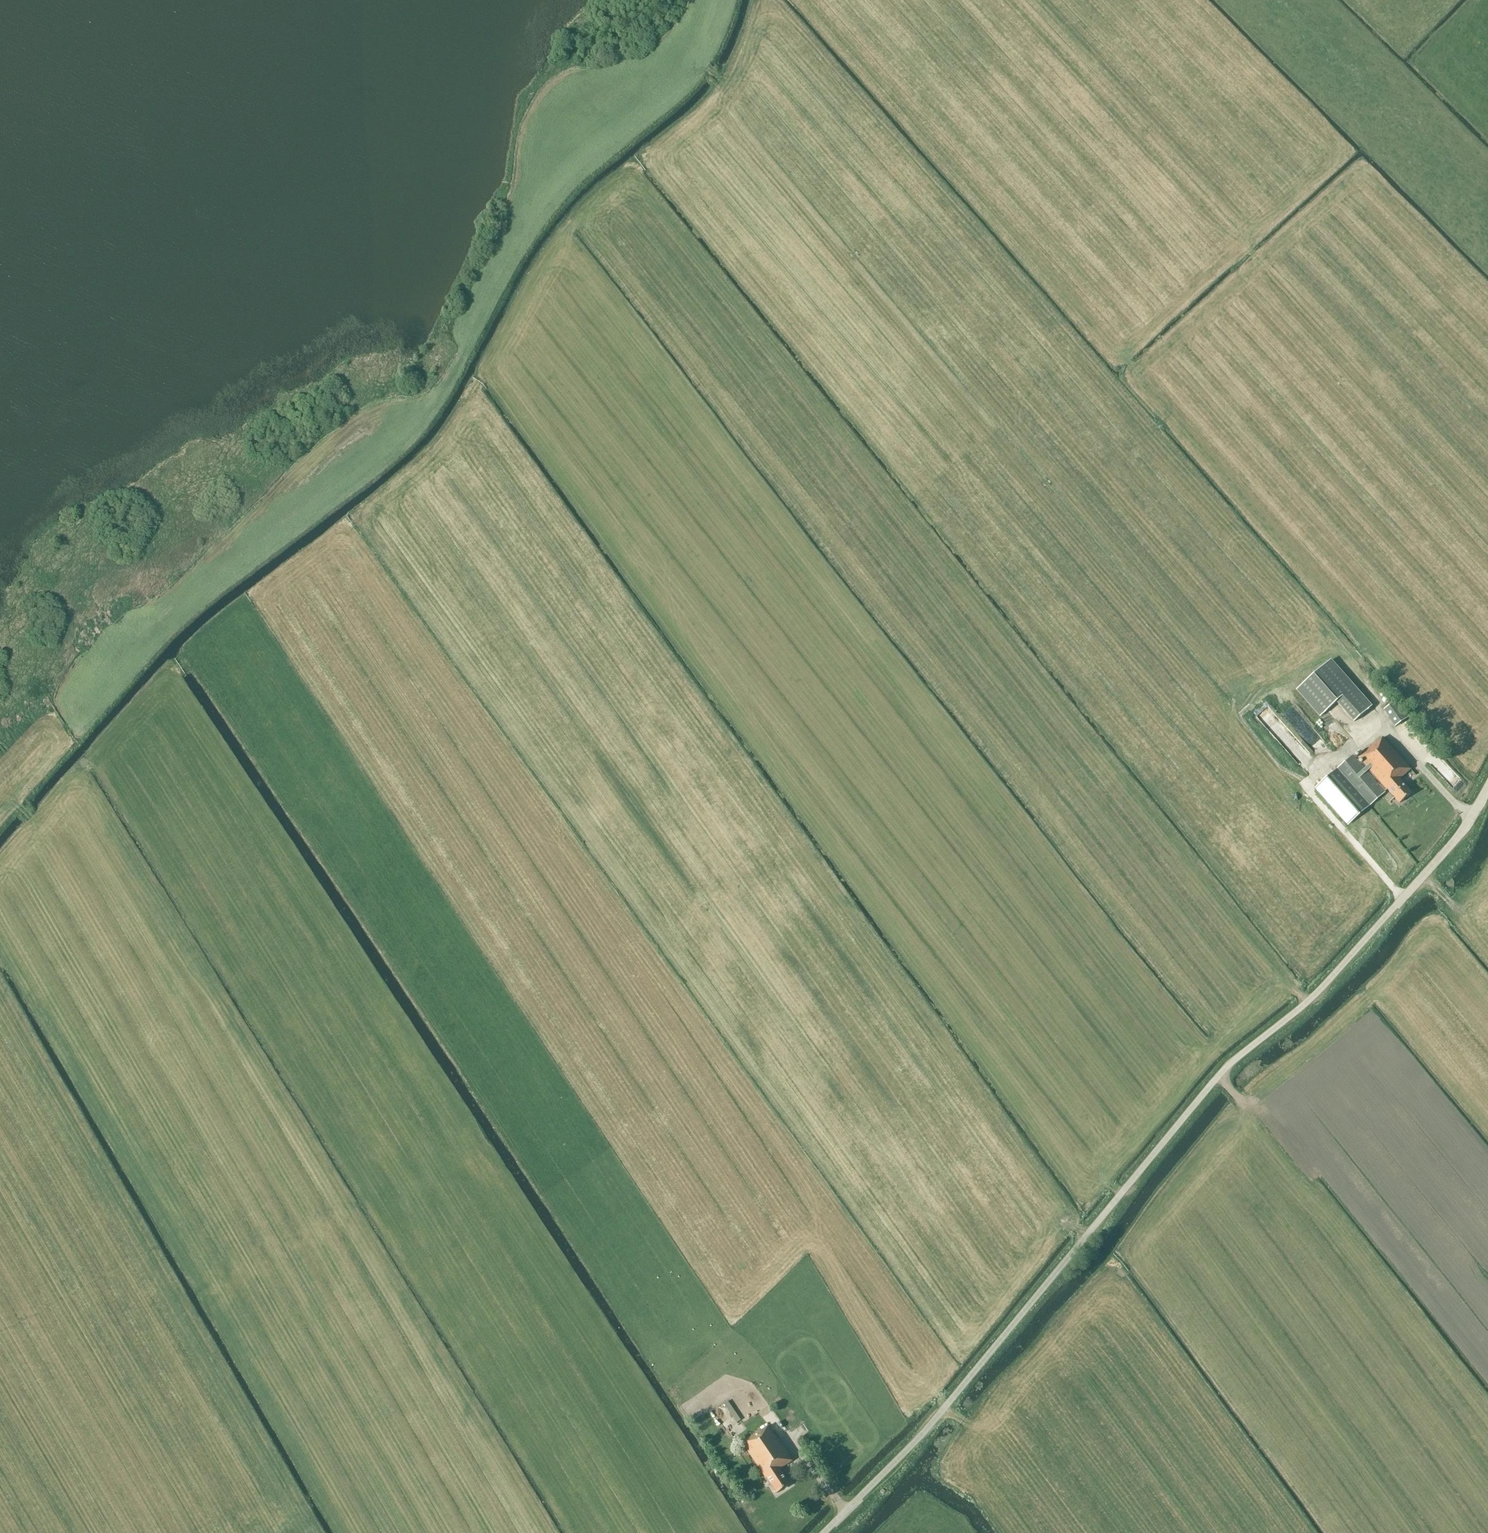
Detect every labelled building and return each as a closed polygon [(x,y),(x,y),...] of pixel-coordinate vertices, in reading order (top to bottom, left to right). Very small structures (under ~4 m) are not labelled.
[(1330,660),(1297,689),(1321,716),(1339,699),(1356,719),(1370,707),(1330,660)] [(1396,701),(1383,710),(1398,731),(1411,721),(1396,701)] [(1280,717),(1311,751),(1322,741),(1290,707),(1280,717)] [(1329,726),(1323,731),(1335,746),(1341,742),(1329,726)] [(1410,769),(1382,737),(1376,743),(1375,742),(1358,758),(1383,786),(1381,788),(1352,756),(1315,788),(1347,825),(1387,789),(1399,803),(1411,793),(1399,779),(1410,769)] [(1467,821),(1469,814),(1464,812),(1461,818),(1467,821)] [(737,1422),(732,1426),(738,1434),(743,1429),(737,1422)] [(777,1493),(789,1484),(779,1469),(792,1461),(769,1425),(761,1430),(742,1442),(766,1478),(767,1477),(777,1493)]
